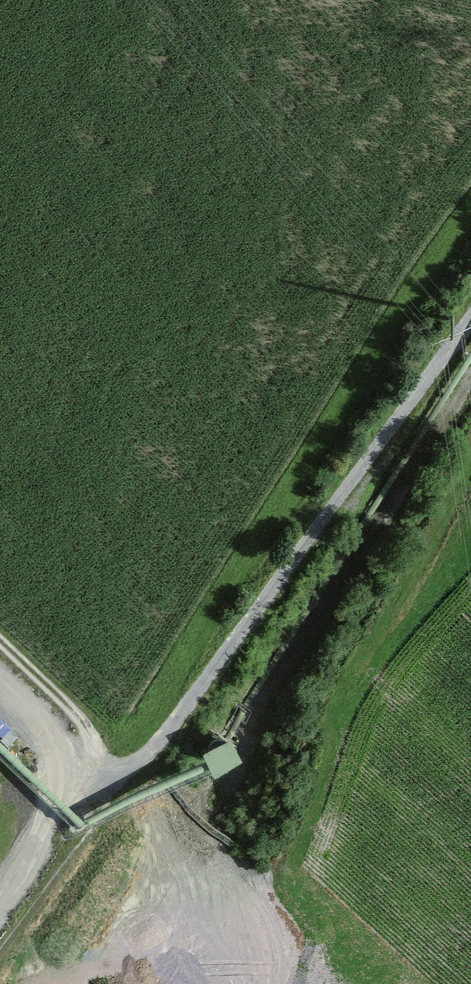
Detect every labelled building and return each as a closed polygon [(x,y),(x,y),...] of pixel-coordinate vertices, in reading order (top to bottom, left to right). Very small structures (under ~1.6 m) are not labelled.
[(231,734),(205,748),(210,758),(215,768),(241,754),(231,734)]
